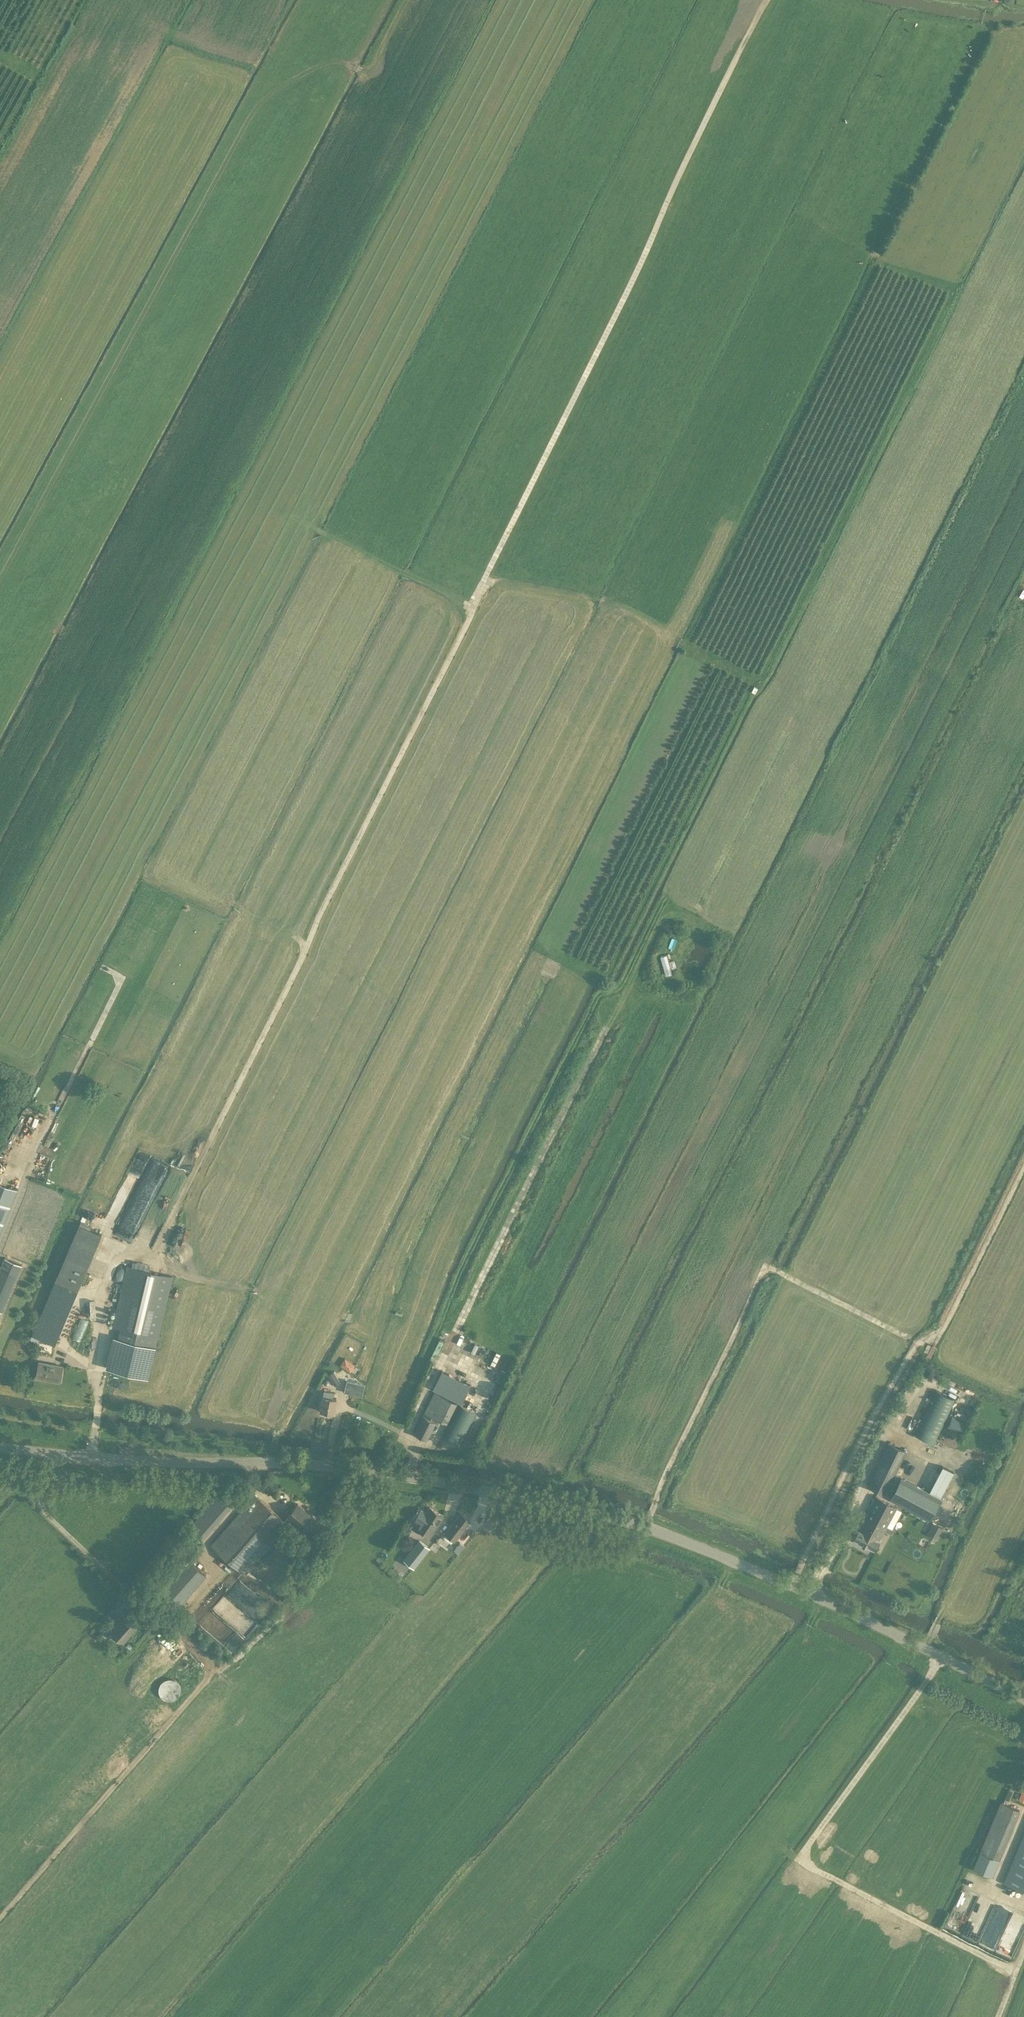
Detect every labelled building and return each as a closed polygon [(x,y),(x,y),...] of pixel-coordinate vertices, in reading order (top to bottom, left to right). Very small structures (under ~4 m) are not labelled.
[(667,955),(661,956),(666,973),(672,971),(667,955)] [(150,1158),(127,1214),(144,1221),(143,1224),(163,1232),(187,1173),(150,1158)] [(0,1184),(0,1232),(17,1190),(0,1184)] [(107,1219),(103,1217),(85,1210),(81,1220),(103,1230),(107,1219)] [(0,1269),(0,1311),(2,1312),(22,1265),(5,1257),(0,1269)] [(78,1290),(55,1281),(32,1335),(54,1345),(78,1290)] [(134,1313),(117,1308),(112,1326),(130,1330),(134,1313)] [(74,1338),(83,1341),(89,1319),(79,1317),(74,1338)] [(109,1368),(153,1377),(160,1346),(116,1336),(109,1368)] [(345,1358),(340,1365),(350,1372),(355,1365),(345,1358)] [(60,1382),(63,1366),(39,1362),(36,1377),(60,1382)] [(501,1369),(496,1380),(501,1382),(506,1372),(501,1369)] [(442,1371),(433,1388),(461,1402),(470,1385),(442,1371)] [(335,1385),(340,1382),(334,1372),(328,1375),(335,1385)] [(347,1380),(344,1392),(362,1396),(364,1384),(347,1380)] [(935,1390),(914,1435),(934,1444),(955,1399),(935,1390)] [(323,1397),(320,1411),(334,1413),(336,1399),(333,1398),(334,1392),(324,1391),(323,1397)] [(456,1403),(435,1392),(425,1412),(446,1423),(456,1403)] [(459,1404),(443,1437),(460,1446),(477,1413),(459,1404)] [(960,1434),(966,1422),(953,1415),(947,1428),(960,1434)] [(427,1440),(436,1422),(423,1416),(414,1433),(427,1440)] [(893,1477),(896,1478),(898,1475),(895,1473),(906,1451),(889,1443),(868,1486),(885,1494),(893,1477)] [(940,1496),(953,1471),(943,1466),(930,1491),(901,1476),(898,1475),(896,1478),(899,1480),(890,1498),(929,1518),(940,1497),(940,1496)] [(283,1521),(284,1520),(255,1495),(211,1545),(245,1574),(288,1525),(283,1521)] [(876,1496),(865,1517),(859,1529),(858,1529),(853,1538),(863,1543),(862,1544),(866,1546),(867,1545),(875,1549),(880,1540),(897,1507),(876,1496)] [(287,1517),(284,1520),(283,1521),(288,1525),(292,1520),(304,1531),(315,1518),(298,1503),(287,1516),(287,1517)] [(420,1521),(416,1518),(410,1527),(415,1530),(417,1527),(430,1536),(443,1516),(430,1507),(420,1521)] [(445,1533),(455,1540),(470,1520),(461,1513),(445,1533)] [(938,1539),(944,1528),(932,1522),(926,1534),(938,1539)] [(400,1536),(395,1543),(401,1547),(406,1540),(400,1536)] [(419,1540),(404,1559),(415,1567),(429,1548),(419,1540)] [(462,1550),(465,1546),(460,1542),(454,1549),(459,1553),(462,1550)] [(161,1558),(135,1589),(143,1595),(169,1564),(161,1558)] [(191,1591),(208,1573),(193,1558),(179,1572),(189,1581),(185,1585),(191,1591)] [(214,1608),(247,1636),(271,1606),(238,1579),(214,1608)] [(110,1623),(102,1632),(106,1636),(111,1631),(122,1641),(139,1623),(127,1612),(114,1627),(110,1623)] [(1000,1802),(997,1810),(1016,1818),(1019,1810),(1000,1802)] [(1004,1882),(1023,1891),(1023,1833),(1004,1882)] [(980,1851),(973,1868),(992,1876),(999,1859),(980,1851)]
